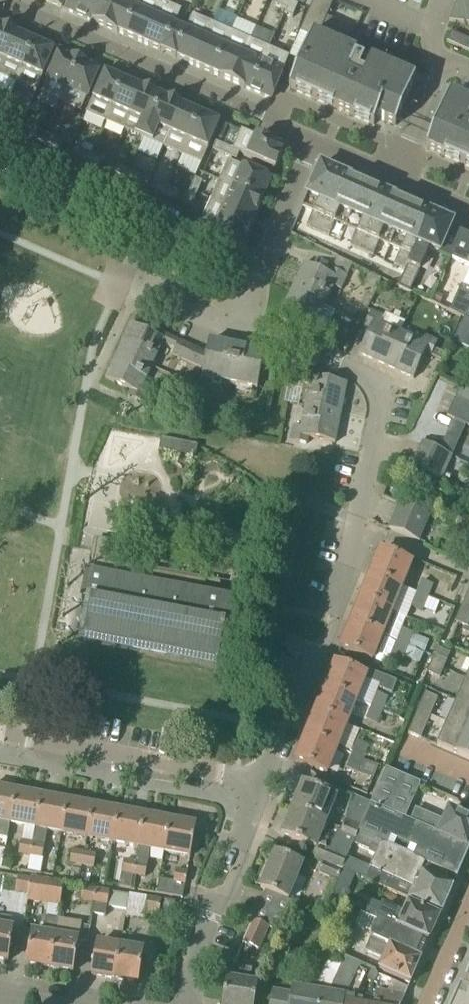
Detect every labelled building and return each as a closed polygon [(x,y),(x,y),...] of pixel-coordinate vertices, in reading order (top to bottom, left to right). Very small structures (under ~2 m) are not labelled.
[(62,8),(65,0),(43,0),(62,8)] [(86,19),(94,0),(71,0),(67,10),(86,19)] [(105,28),(117,0),(94,0),(86,19),(93,22),(105,28)] [(124,36),(140,0),(117,0),(105,28),(117,33),(124,36)] [(124,36),(144,44),(162,2),(158,0),(140,0),(124,36)] [(286,0),(277,0),(275,5),(286,10),(290,2),(286,0)] [(300,32),(311,37),(312,35),(318,37),(334,0),(314,0),(300,32)] [(449,21),(468,23),(468,0),(456,0),(449,21)] [(176,58),(193,66),(211,23),(193,15),(186,29),(175,25),(181,10),(162,2),(144,44),(161,52),(173,58),(176,59),(176,58)] [(293,17),(297,6),(298,5),(290,2),(286,10),(284,14),(293,17)] [(193,66),(212,74),(230,31),(211,23),(193,66)] [(0,26),(0,70),(16,33),(0,26)] [(219,78),(232,83),(250,40),(230,31),(212,74),(219,77),(219,78)] [(447,42),(468,51),(468,40),(451,32),(447,42)] [(16,33),(0,70),(0,76),(17,83),(35,41),(16,33)] [(371,61),(361,57),(360,60),(346,54),(348,51),(318,37),(312,35),(311,37),(289,88),(374,125),(377,117),(395,126),(415,80),(371,61)] [(244,88),(251,91),(269,48),(250,40),(232,83),(244,88)] [(54,49),(35,41),(17,83),(36,92),(54,49)] [(289,57),(269,48),(251,91),(270,99),(289,57)] [(61,102),(80,60),(60,52),(41,94),(61,102)] [(99,69),(80,60),(61,102),(80,111),(87,97),(99,69)] [(105,122),(124,80),(105,71),(93,99),(86,114),(105,122)] [(143,88),(124,80),(105,122),(125,130),(143,88)] [(162,96),(143,88),(125,130),(144,139),(162,96)] [(449,95),(426,148),(468,166),(468,104),(449,95)] [(181,105),(162,96),(144,139),(163,147),(181,105)] [(201,113),(181,105),(163,147),(182,155),(201,113)] [(220,122),(201,113),(182,155),(201,163),(220,122)] [(11,128),(14,121),(2,116),(0,121),(0,123),(11,128)] [(32,137),(44,143),(47,135),(35,130),(32,137)] [(239,153),(247,156),(275,169),(280,157),(282,152),(280,147),(271,143),(241,130),(232,150),(239,153)] [(56,148),(56,147),(59,140),(47,135),(44,143),(56,148)] [(224,155),(227,147),(215,142),(212,149),(224,155)] [(236,160),(239,153),(232,150),(227,147),(224,155),(236,160)] [(76,157),(88,162),(91,155),(79,149),(76,157)] [(88,162),(100,167),(103,160),(91,155),(88,162)] [(220,179),(262,199),(262,198),(270,179),(228,161),(220,179)] [(320,165),(302,207),(313,212),(307,227),(317,231),(342,174),(320,165)] [(114,173),(126,178),(129,171),(117,166),(114,173)] [(126,178),(138,184),(141,176),(129,171),(126,178)] [(364,184),(342,174),(317,231),(329,237),(336,222),(346,227),(364,184)] [(195,179),(190,191),(197,195),(202,182),(195,179)] [(211,199),(253,218),(256,211),(257,211),(262,199),(220,179),(211,199)] [(153,190),(164,195),(168,188),(156,183),(153,190)] [(351,246),(361,251),(386,194),(364,184),(346,227),(357,232),(351,246)] [(179,193),(168,188),(164,195),(176,200),(179,193)] [(192,207),(197,195),(190,191),(184,204),(192,207)] [(408,203),(386,194),(361,251),(373,256),(380,241),(390,246),(408,203)] [(203,219),(245,238),(251,224),(250,224),(253,218),(211,199),(203,219)] [(408,203),(390,246),(400,250),(394,265),(406,270),(407,265),(430,213),(408,203)] [(430,248),(451,257),(462,231),(451,226),(453,223),(430,213),(407,265),(420,271),(430,248)] [(209,244),(237,256),(245,238),(203,219),(194,238),(197,239),(194,247),(205,252),(209,244)] [(468,266),(468,234),(462,231),(451,257),(468,266)] [(304,263),(292,291),(325,305),(333,286),(341,289),(347,276),(332,269),(329,275),(304,263)] [(461,286),(449,312),(468,321),(468,289),(461,286)] [(279,318),(304,329),(312,333),(309,338),(308,339),(317,342),(323,329),(316,325),(325,305),(292,291),(279,318)] [(370,329),(359,354),(386,366),(401,332),(382,324),(385,317),(371,311),(364,326),(370,329)] [(452,343),(468,351),(468,322),(463,319),(452,343)] [(131,324),(119,352),(151,367),(160,348),(173,354),(203,368),(205,356),(200,354),(201,351),(165,335),(165,336),(164,339),(131,324)] [(386,366),(413,379),(425,353),(431,355),(438,341),(423,334),(420,341),(401,332),(386,366)] [(261,368),(264,356),(264,352),(209,342),(206,354),(205,356),(203,368),(201,379),(257,390),(259,380),(273,383),(276,368),(268,367),(267,369),(261,368)] [(151,367),(119,352),(106,379),(139,394),(136,399),(135,400),(143,403),(150,390),(142,386),(151,367)] [(305,406),(341,413),(346,384),(311,377),(312,371),(313,372),(313,371),(304,369),(302,382),(309,384),(305,406)] [(465,425),(468,427),(468,390),(461,386),(455,398),(447,416),(465,425)] [(335,443),(341,413),(305,406),(301,428),(293,427),(290,441),(299,442),(300,436),(335,443)] [(412,467),(436,478),(442,480),(453,457),(447,454),(422,443),(412,467)] [(419,542),(430,516),(399,503),(388,528),(419,542)] [(202,657),(202,656),(215,659),(215,661),(217,661),(222,633),(224,633),(225,628),(233,630),(237,604),(203,597),(206,582),(139,570),(140,566),(125,563),(126,560),(116,558),(119,544),(97,540),(95,551),(92,550),(87,576),(82,601),(92,603),(85,636),(87,637),(87,635),(101,637),(101,638),(102,638),(116,640),(116,642),(117,642),(118,640),(133,643),(133,644),(135,644),(151,647),(150,649),(152,649),(152,647),(168,650),(168,651),(170,651),(170,650),(185,653),(185,655),(187,655),(187,653),(200,656),(200,657),(202,657)] [(380,550),(370,575),(401,587),(411,563),(380,550)] [(407,618),(412,608),(422,612),(428,598),(416,593),(401,587),(370,575),(360,599),(392,612),(407,618)] [(421,580),(416,593),(428,598),(433,585),(421,580)] [(360,599),(351,624),(382,636),(392,612),(360,599)] [(458,613),(468,618),(468,608),(462,605),(458,613)] [(468,624),(468,618),(458,613),(454,622),(467,628),(468,624)] [(382,636),(351,624),(341,648),(372,661),(382,636)] [(408,647),(414,633),(402,628),(397,642),(408,647)] [(408,647),(397,642),(391,656),(403,661),(408,647)] [(443,669),(447,660),(435,655),(434,655),(430,664),(443,669)] [(365,675),(335,663),(325,687),(356,700),(364,679),(379,685),(378,688),(392,693),(397,682),(367,670),(365,675)] [(439,678),(443,669),(430,664),(426,672),(439,678)] [(456,701),(468,707),(468,672),(456,701)] [(356,700),(325,687),(315,712),(346,724),(356,700)] [(377,692),(371,706),(383,711),(388,697),(377,692)] [(435,707),(438,698),(424,692),(421,701),(435,707)] [(417,710),(431,716),(435,707),(421,701),(417,710)] [(456,701),(437,745),(468,760),(468,707),(456,701)] [(377,725),(383,711),(371,706),(365,721),(377,725)] [(415,715),(429,721),(431,716),(417,710),(415,715)] [(315,712),(305,736),(336,749),(346,724),(315,712)] [(415,715),(411,723),(419,726),(425,729),(429,721),(415,715)] [(419,726),(411,723),(408,732),(415,735),(419,726)] [(419,726),(415,735),(422,738),(425,729),(419,726)] [(336,749),(305,736),(296,761),(326,773),(336,749)] [(357,741),(351,755),(363,759),(369,745),(357,741)] [(357,773),(363,759),(351,755),(346,768),(357,773)] [(368,810),(361,826),(358,833),(448,873),(457,877),(458,874),(456,873),(466,849),(468,850),(468,847),(467,846),(468,841),(468,820),(450,811),(445,822),(416,810),(411,822),(405,819),(421,784),(386,769),(368,810)] [(292,809),(326,823),(336,798),(302,784),(292,809)] [(15,792),(0,789),(0,838),(7,839),(10,823),(15,792)] [(41,797),(15,792),(10,823),(35,828),(36,828),(41,797)] [(61,833),(67,801),(41,797),(36,828),(35,828),(33,842),(30,857),(42,859),(47,830),(61,833)] [(87,838),(93,806),(67,801),(61,833),(87,838)] [(113,842),(119,811),(93,806),(87,838),(113,842)] [(357,836),(342,829),(340,833),(337,832),(329,851),(326,850),(326,842),(319,839),(326,823),(292,809),(282,834),(315,848),(316,846),(320,847),(315,858),(324,862),(342,870),(343,870),(353,845),(353,843),(354,844),(357,836)] [(139,847),(144,816),(119,811),(113,842),(139,847)] [(136,862),(133,875),(145,877),(150,849),(164,852),(170,821),(144,816),(139,847),(136,862)] [(342,829),(357,836),(358,833),(361,826),(346,819),(342,829)] [(170,821),(164,852),(190,857),(196,825),(170,821)] [(358,833),(357,836),(354,844),(370,850),(369,853),(376,856),(371,868),(353,860),(358,847),(353,845),(343,870),(368,881),(441,914),(452,888),(443,883),(448,873),(358,833)] [(30,857),(33,842),(21,840),(19,855),(30,857)] [(73,849),(70,864),(81,866),(84,852),(73,849)] [(96,854),(84,852),(81,866),(93,869),(96,854)] [(260,889),(265,891),(288,900),(288,899),(302,864),(274,853),(260,889)] [(133,875),(136,862),(124,860),(120,886),(131,888),(133,875)] [(337,881),(342,870),(324,862),(319,873),(337,881)] [(187,873),(175,870),(173,881),(159,879),(156,894),(182,899),(185,884),(187,873)] [(15,899),(12,919),(15,919),(25,921),(28,902),(27,902),(31,879),(31,878),(19,876),(15,899)] [(27,902),(28,902),(48,905),(60,907),(64,882),(31,877),(31,878),(31,879),(27,902)] [(92,915),(97,888),(82,886),(80,902),(93,904),(92,915)] [(97,888),(92,915),(106,917),(107,907),(126,910),(128,895),(109,892),(109,890),(97,888)] [(265,891),(252,921),(269,928),(281,933),(294,902),(288,899),(288,900),(265,891)] [(128,895),(126,910),(125,917),(144,920),(145,913),(160,915),(163,899),(129,894),(129,895),(128,895)] [(164,899),(161,918),(172,920),(174,903),(181,904),(181,902),(164,899)] [(371,904),(365,916),(378,921),(428,943),(439,918),(408,904),(403,916),(371,902),(371,904)] [(12,919),(0,917),(0,960),(8,961),(15,919),(12,919)] [(50,968),(55,937),(57,919),(46,917),(43,935),(31,933),(26,964),(50,968)] [(242,943),(243,943),(260,951),(269,928),(252,921),(242,943)] [(428,943),(378,921),(364,952),(383,961),(379,970),(410,984),(428,943)] [(78,941),(55,937),(50,968),(73,972),(78,941)] [(115,979),(120,947),(97,944),(91,975),(115,979)] [(115,979),(138,983),(143,951),(120,947),(115,979)] [(342,997),(359,963),(346,958),(342,968),(332,989),(329,995),(291,989),(288,1003),(341,1003),(342,997)] [(367,1002),(354,1000),(359,988),(364,977),(373,980),(376,975),(378,972),(359,963),(342,997),(341,1003),(366,1003),(367,1002)] [(247,983),(251,970),(232,968),(226,980),(222,1003),(254,1003),(257,985),(247,983)] [(404,996),(371,989),(367,1002),(366,1003),(401,1003),(405,996),(404,996)] [(456,992),(451,1003),(468,1003),(468,998),(456,992)]
